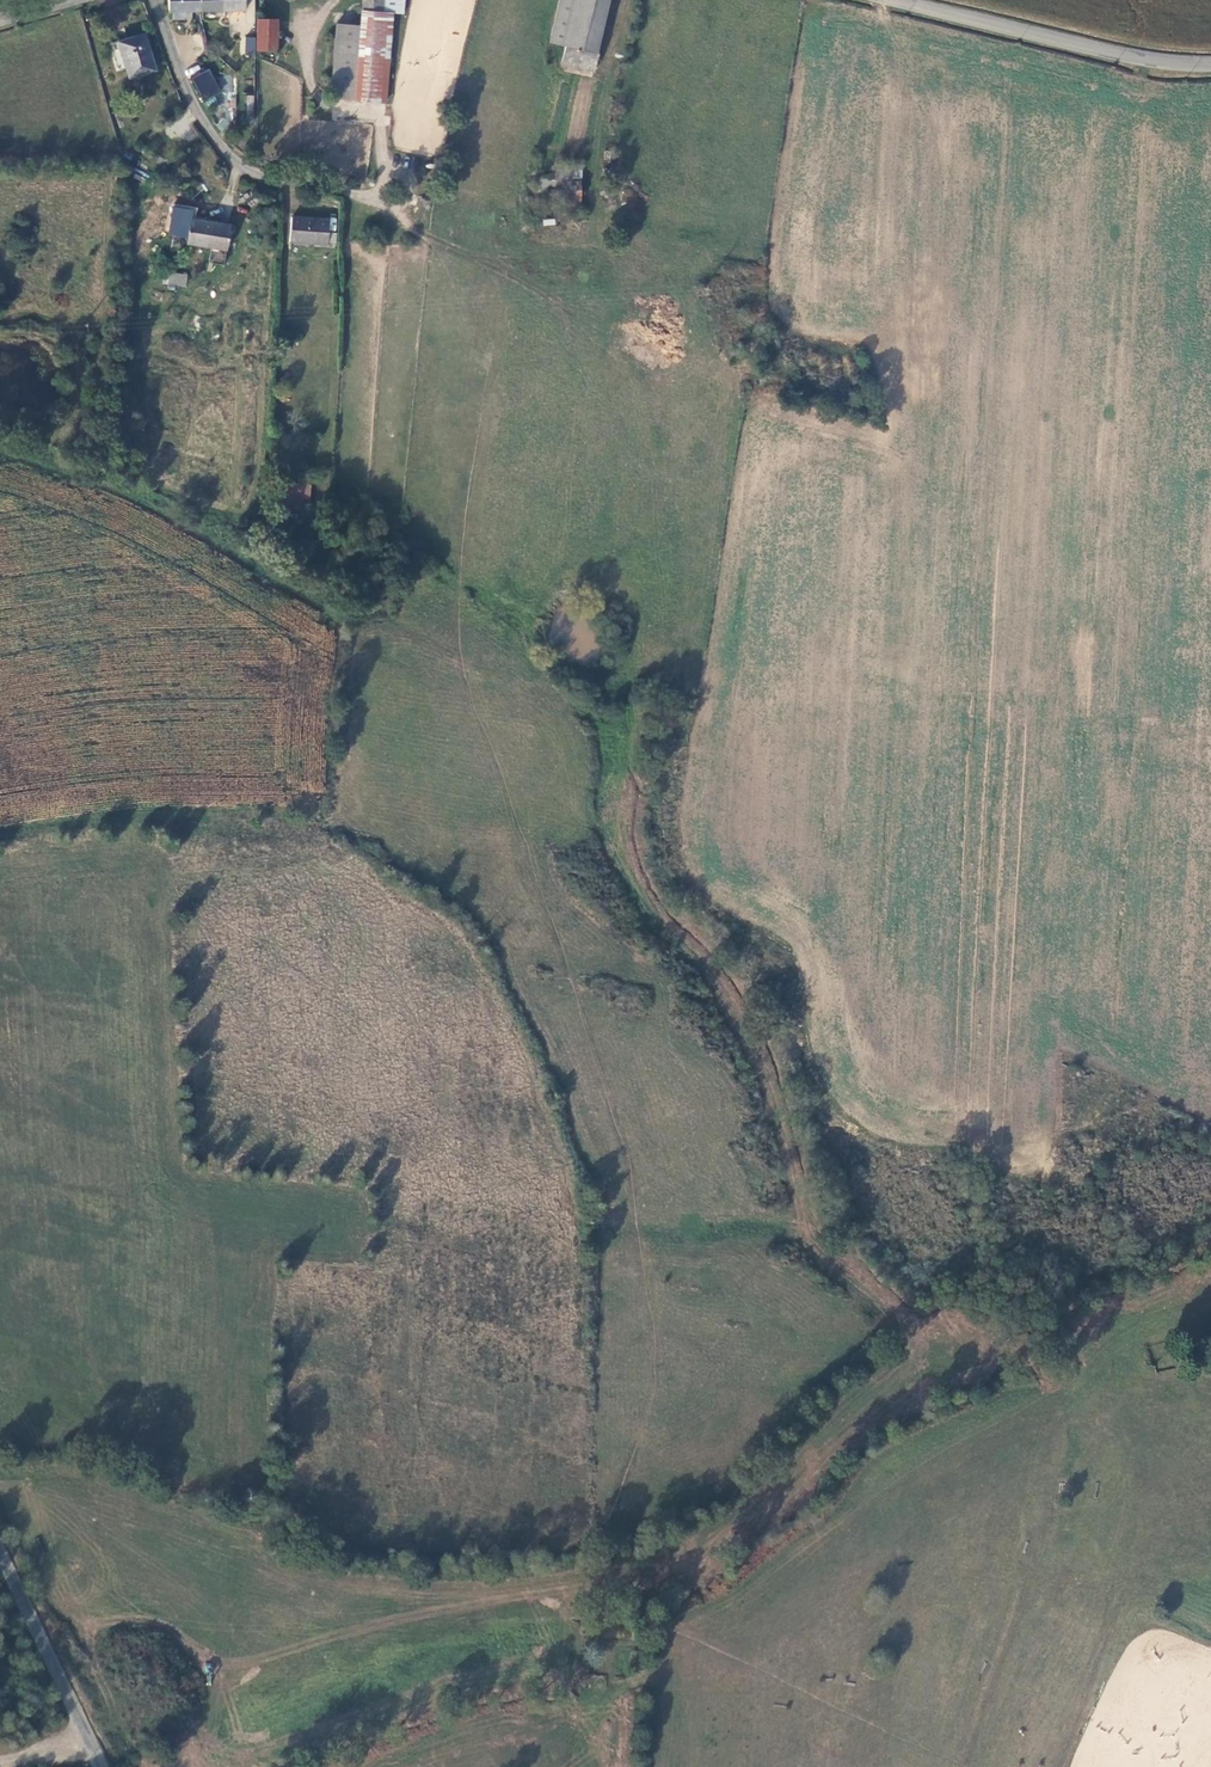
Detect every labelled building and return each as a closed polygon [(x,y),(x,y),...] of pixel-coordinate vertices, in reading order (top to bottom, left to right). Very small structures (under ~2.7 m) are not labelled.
[(202,9),(202,0),(169,0),(170,9),(202,9)] [(202,9),(247,9),(247,0),(202,0),(202,9)] [(393,12),(404,13),(405,0),(363,0),(362,10),(393,12)] [(550,41),(565,45),(597,54),(610,0),(559,0),(550,41)] [(362,10),(361,23),(355,100),(385,102),(393,12),(362,10)] [(259,19),(259,50),(277,50),(277,19),(259,19)] [(361,23),(334,22),(331,53),(327,98),(355,100),(361,23)] [(133,41),(120,45),(130,76),(155,69),(145,33),(132,37),(133,41)] [(245,36),(244,53),(255,54),(256,37),(245,36)] [(597,54),(565,45),(562,63),(593,70),(597,54)] [(188,77),(202,72),(199,64),(185,70),(188,77)] [(211,69),(192,76),(201,100),(220,93),(211,69)] [(570,179),(568,200),(581,201),(583,180),(570,179)] [(329,218),(292,216),(291,241),(336,243),(337,231),(329,231),(329,218)] [(189,219),(186,243),(228,248),(231,224),(189,219)] [(212,250),(211,260),(224,262),(226,252),(212,250)] [(168,285),(186,286),(187,274),(169,272),(168,285)] [(311,483),(279,480),(278,501),(309,505),(311,483)]
